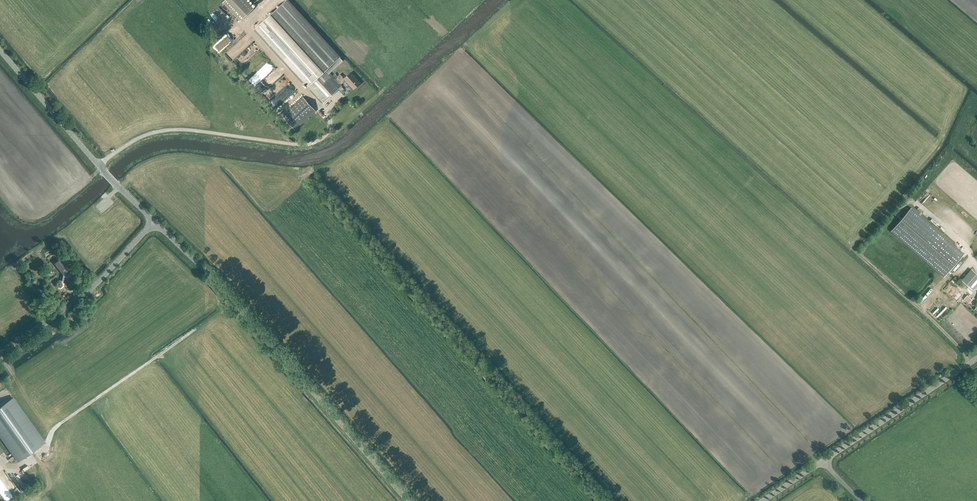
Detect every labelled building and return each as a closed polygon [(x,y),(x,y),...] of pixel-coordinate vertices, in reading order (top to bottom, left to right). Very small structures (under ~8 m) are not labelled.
[(254,8),(246,0),(225,0),(223,2),(241,21),(254,8)] [(323,103),(342,86),(341,85),(346,80),(348,83),(349,83),(354,89),(360,83),(351,72),(344,78),(340,74),(335,79),(326,69),(340,58),(287,0),(286,0),(255,28),(278,54),(323,103)] [(269,87),(283,75),(276,68),(263,79),(265,82),(264,83),(261,85),(263,87),(266,84),(269,87)] [(295,130),(316,111),(303,97),(283,116),(295,130)] [(964,254),(911,207),(891,231),(944,277),(964,254)] [(69,281),(75,276),(60,258),(54,263),(63,274),(62,282),(62,281),(59,280),(56,282),(56,285),(58,287),(61,288),(63,286),(66,286),(66,283),(63,283),(65,276),(69,281)] [(961,280),(972,290),(976,285),(976,274),(976,273),(971,269),(961,280)] [(969,304),(972,300),(976,295),(973,292),(969,297),(967,295),(964,299),(969,304)] [(19,461),(45,442),(13,398),(0,407),(0,435),(19,461)] [(14,496),(21,491),(4,469),(0,472),(0,478),(14,496)]
